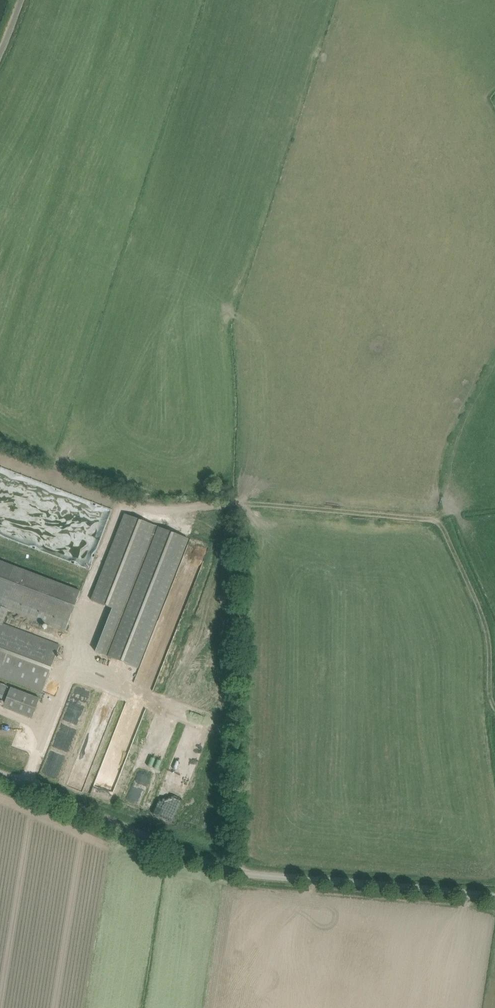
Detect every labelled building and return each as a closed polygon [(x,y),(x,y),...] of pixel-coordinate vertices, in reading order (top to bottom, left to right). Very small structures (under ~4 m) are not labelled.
[(189,539),(125,514),(91,599),(113,608),(96,651),(139,668),(189,539)] [(42,693),(61,645),(3,623),(8,610),(66,631),(81,591),(0,560),(0,677),(42,693)] [(209,648),(205,663),(219,666),(223,652),(209,648)] [(11,688),(4,707),(33,718),(40,699),(11,688)] [(60,769),(84,704),(70,699),(46,764),(60,769)] [(177,812),(207,719),(193,714),(162,807),(177,812)] [(146,799),(172,719),(169,718),(168,721),(157,718),(132,794),(146,799)] [(85,745),(72,777),(84,781),(97,749),(85,745)] [(97,782),(111,788),(116,774),(102,769),(97,782)]
